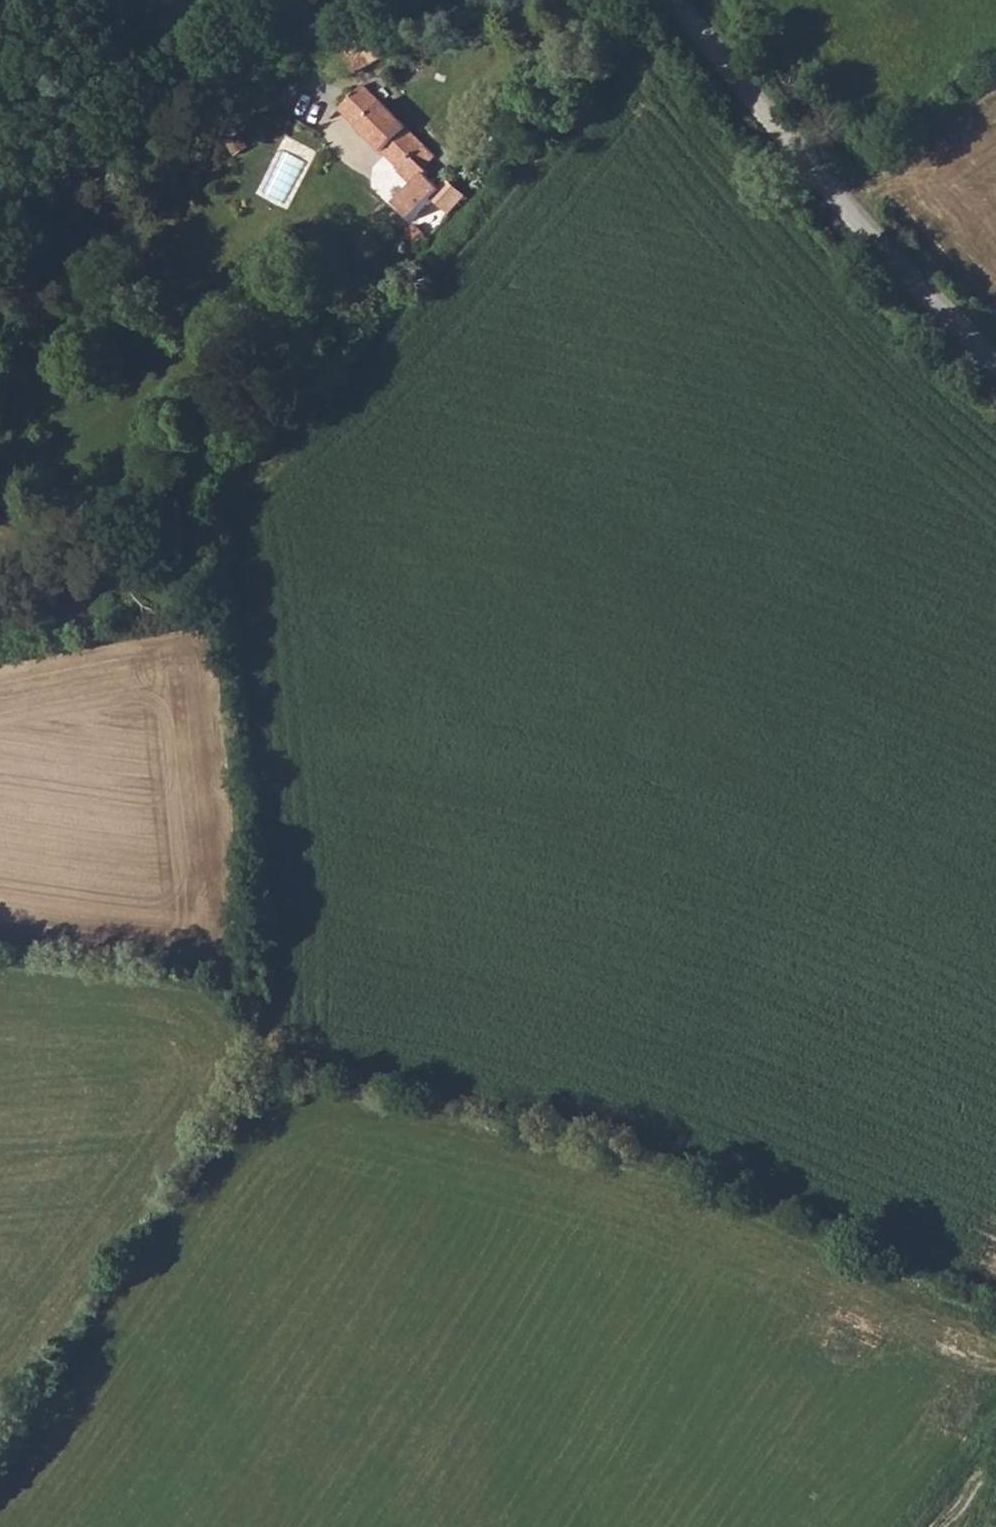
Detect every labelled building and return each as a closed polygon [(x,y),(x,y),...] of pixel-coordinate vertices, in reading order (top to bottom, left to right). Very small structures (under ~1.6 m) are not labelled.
[(402,49),(386,20),(339,47),(355,75),(402,49)] [(395,176),(415,194),(398,212),(415,228),(436,206),(450,219),(466,201),(448,185),(441,192),(427,179),(429,176),(425,172),(435,161),(356,88),(334,111),(400,171),(395,176)] [(427,240),(418,231),(416,233),(415,235),(414,239),(416,242),(419,244),(422,244),(425,242),(427,240)]
